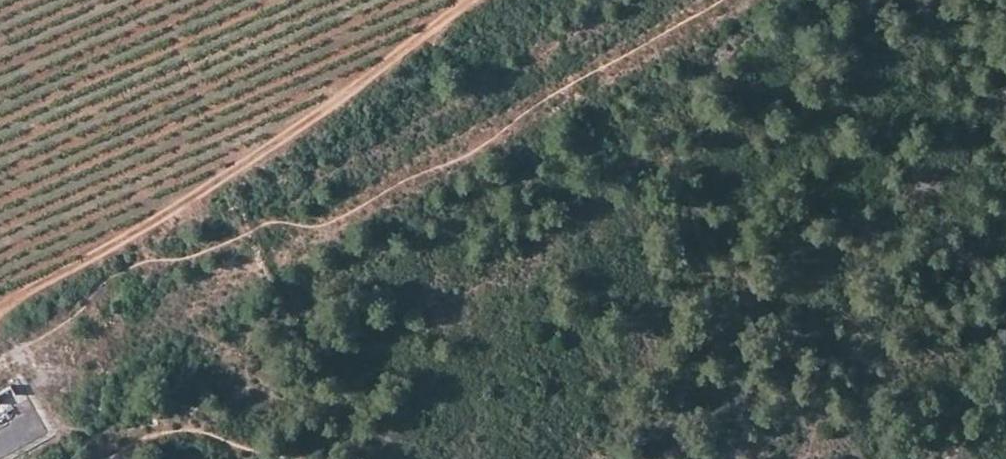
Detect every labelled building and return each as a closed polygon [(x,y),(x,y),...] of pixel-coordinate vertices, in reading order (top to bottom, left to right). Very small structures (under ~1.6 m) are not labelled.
[(47,434),(16,379),(0,388),(0,458),(1,458),(47,434)]
